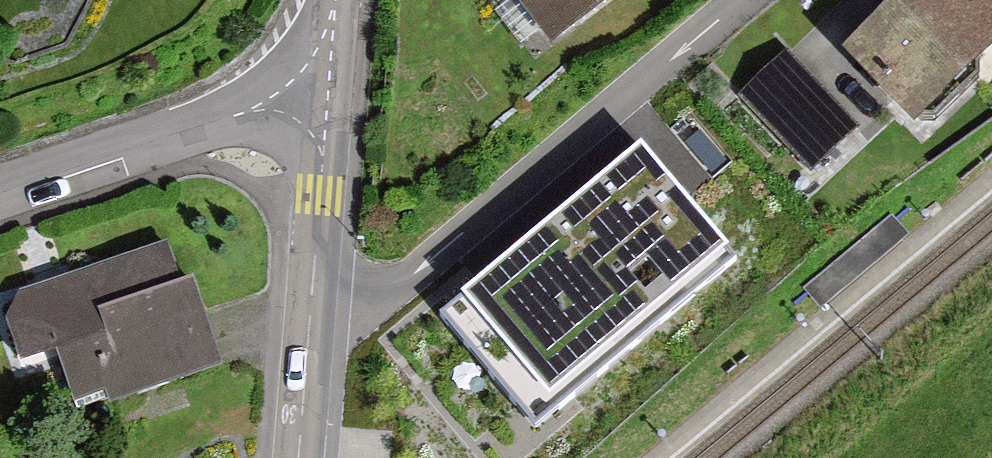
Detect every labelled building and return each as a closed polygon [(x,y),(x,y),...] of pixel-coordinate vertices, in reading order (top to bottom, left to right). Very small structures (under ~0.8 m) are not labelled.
[(559,39),(612,0),(530,0),(559,39)] [(967,0),(910,0),(857,53),(931,126),(991,64),(991,4),(988,0),(980,0),(974,6),(967,0)] [(860,127),(788,55),(744,98),(816,170),(860,127)] [(450,313),(539,420),(732,258),(643,152),(450,313)] [(222,364),(194,282),(183,286),(168,244),(2,301),(24,363),(53,353),(70,402),(108,389),(112,402),(222,364)]
